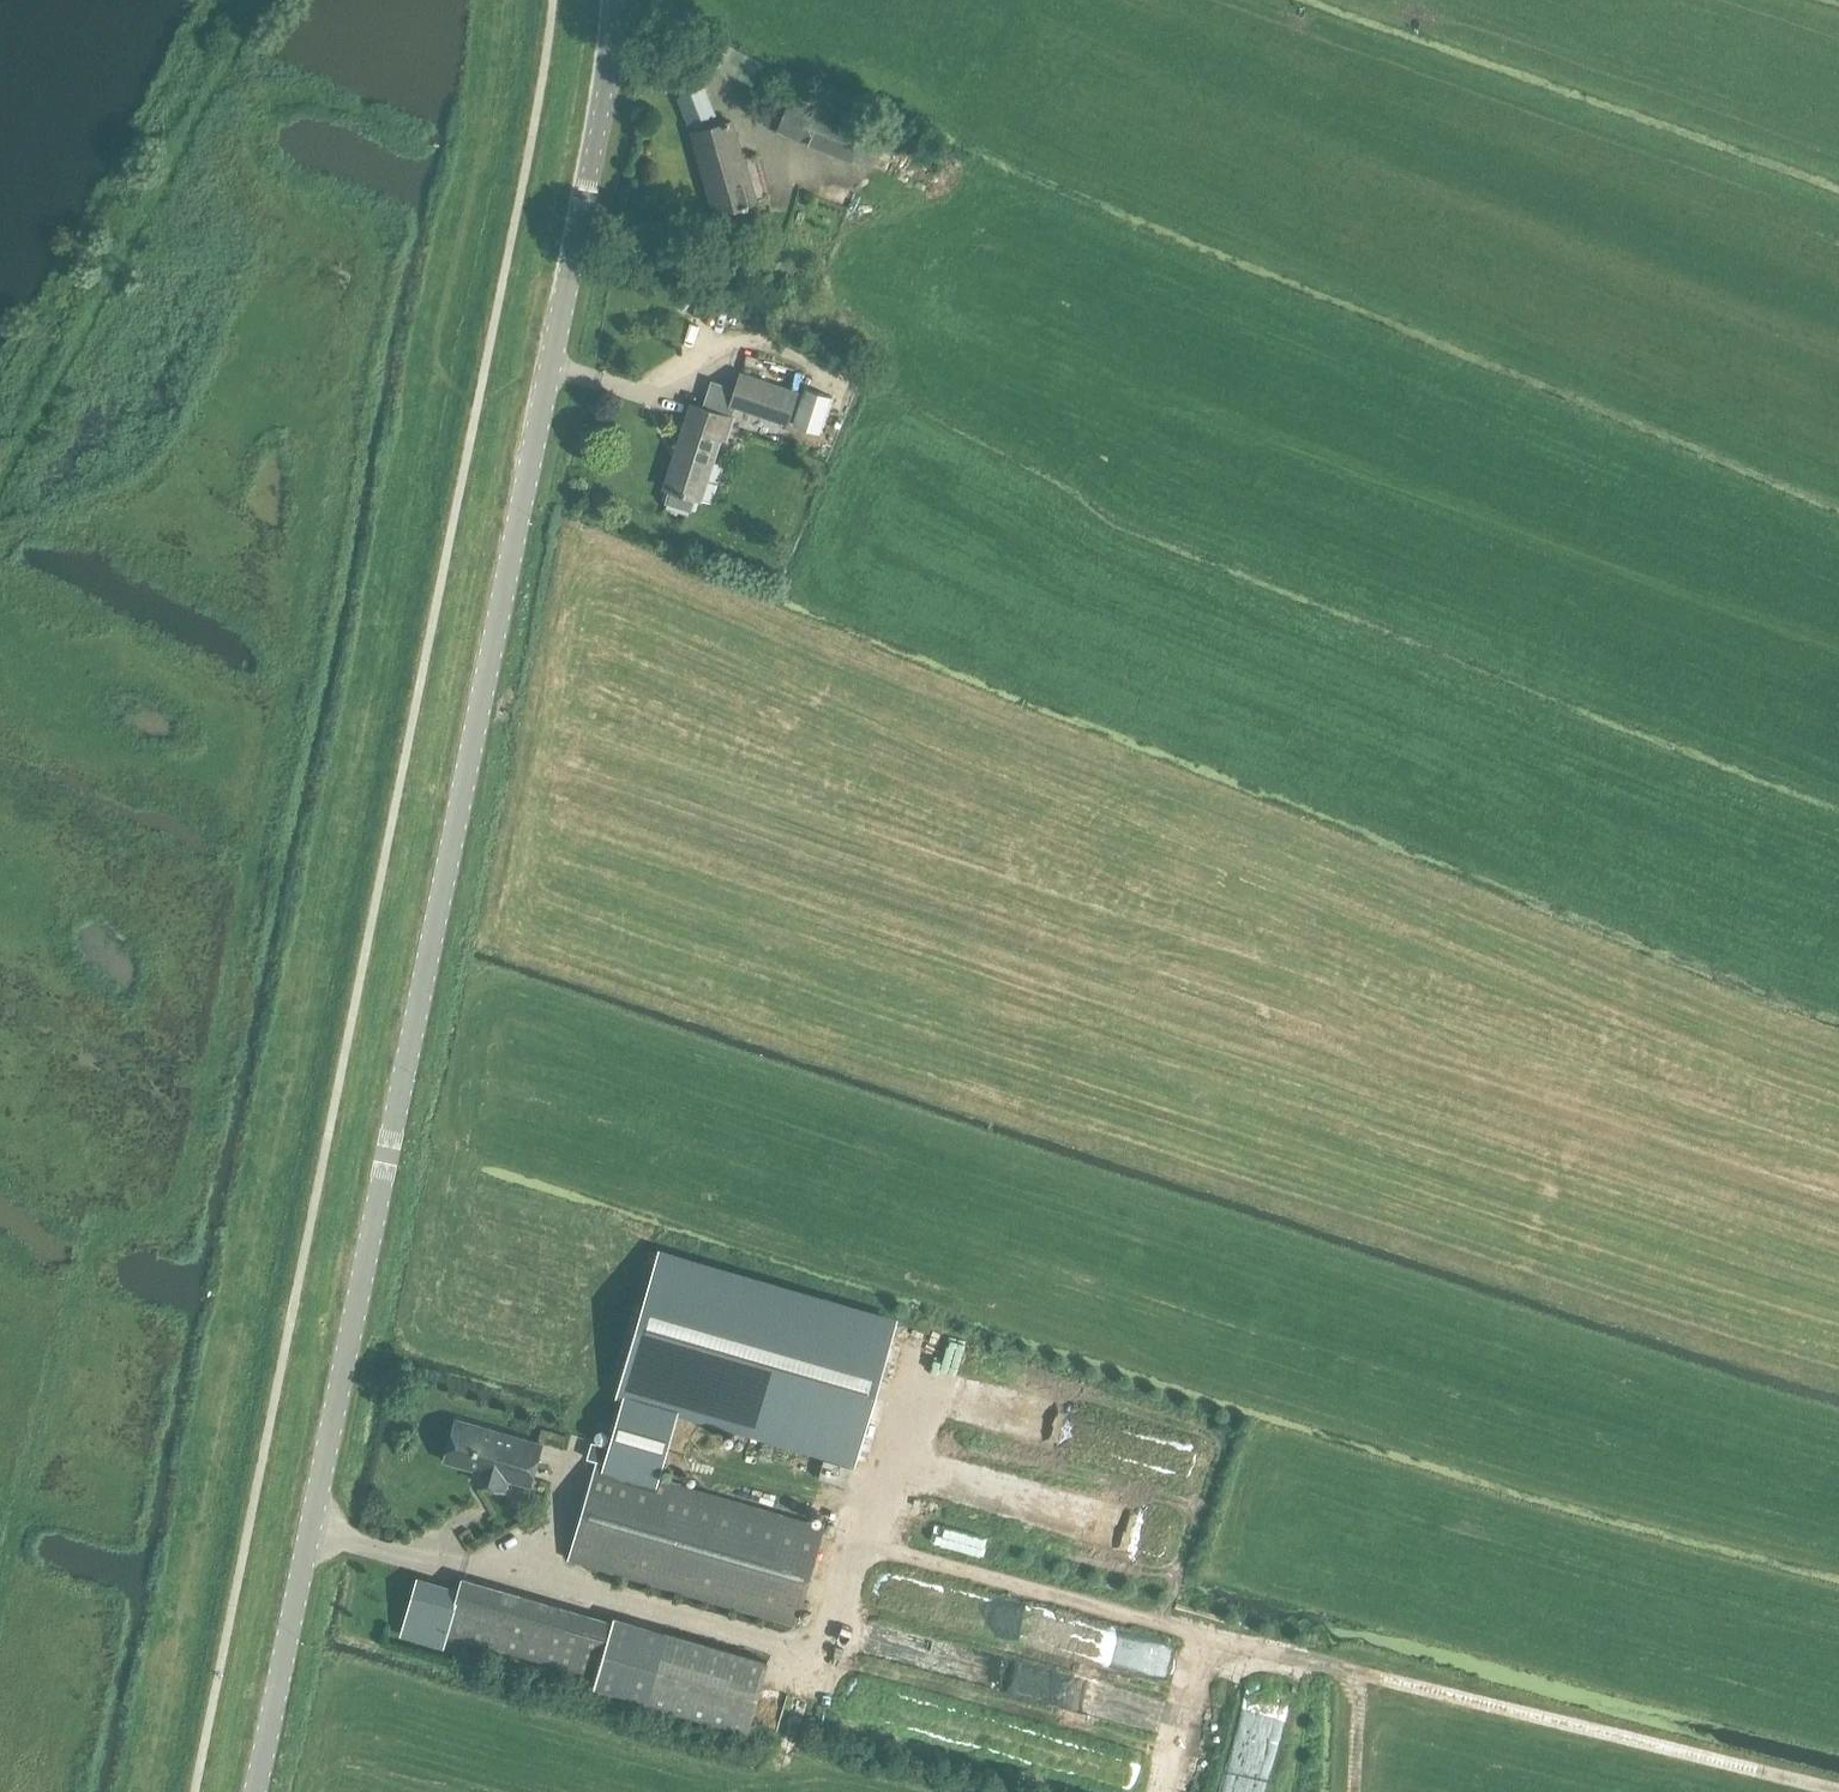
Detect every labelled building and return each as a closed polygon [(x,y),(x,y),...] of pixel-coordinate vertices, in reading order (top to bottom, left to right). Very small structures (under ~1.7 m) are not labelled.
[(894,140),(885,137),(792,98),(779,131),(872,169),(874,164),(883,168),(894,140)] [(692,132),(715,213),(755,202),(733,121),(692,132)] [(795,392),(739,373),(728,405),(784,424),(795,392)] [(690,404),(683,424),(676,448),(680,449),(668,488),(664,487),(664,488),(670,490),(666,502),(690,510),(694,498),(701,500),(719,438),(726,440),(733,418),(690,404)] [(604,1463),(604,1464),(659,1481),(678,1414),(856,1466),(899,1317),(660,1247),(617,1396),(623,1398),(609,1446),(592,1441),(588,1458),(604,1463)] [(539,1445),(535,1444),(457,1421),(446,1460),(482,1471),(479,1482),(504,1490),(507,1478),(528,1484),(539,1445)] [(604,1464),(597,1462),(568,1560),(792,1626),(821,1529),(659,1481),(604,1464)] [(448,1634),(446,1634),(459,1589),(418,1577),(401,1633),(445,1646),(448,1634)] [(611,1622),(535,1600),(462,1578),(459,1589),(446,1634),(448,1634),(595,1678),(611,1622)] [(770,1660),(615,1615),(594,1685),(750,1732),(770,1660)]
